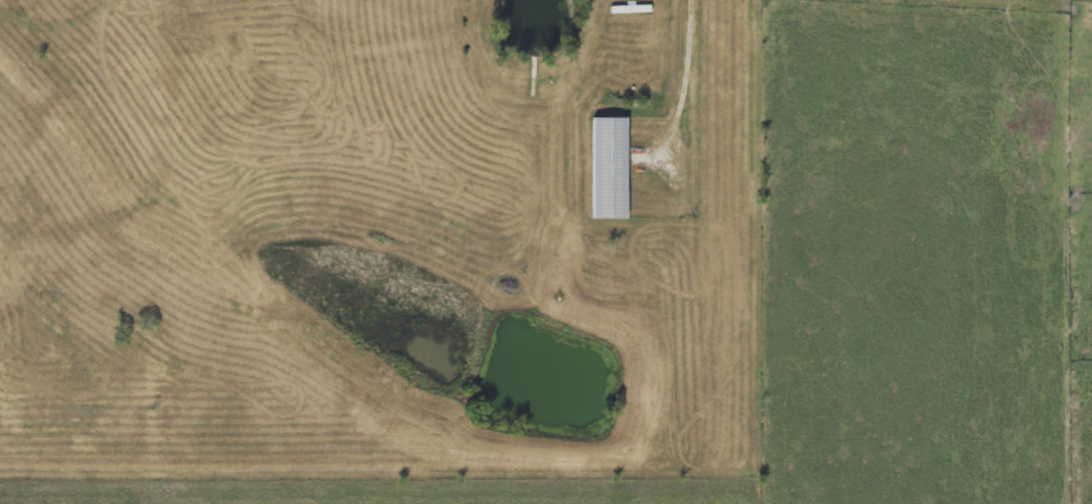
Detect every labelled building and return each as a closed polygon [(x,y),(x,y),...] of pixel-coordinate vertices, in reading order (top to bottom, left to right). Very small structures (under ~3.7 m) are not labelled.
[(650,2),(650,11),(612,11),(612,4),(628,4),(628,2),(650,2)] [(590,217),(590,115),(627,115),(627,217),(590,217)]
